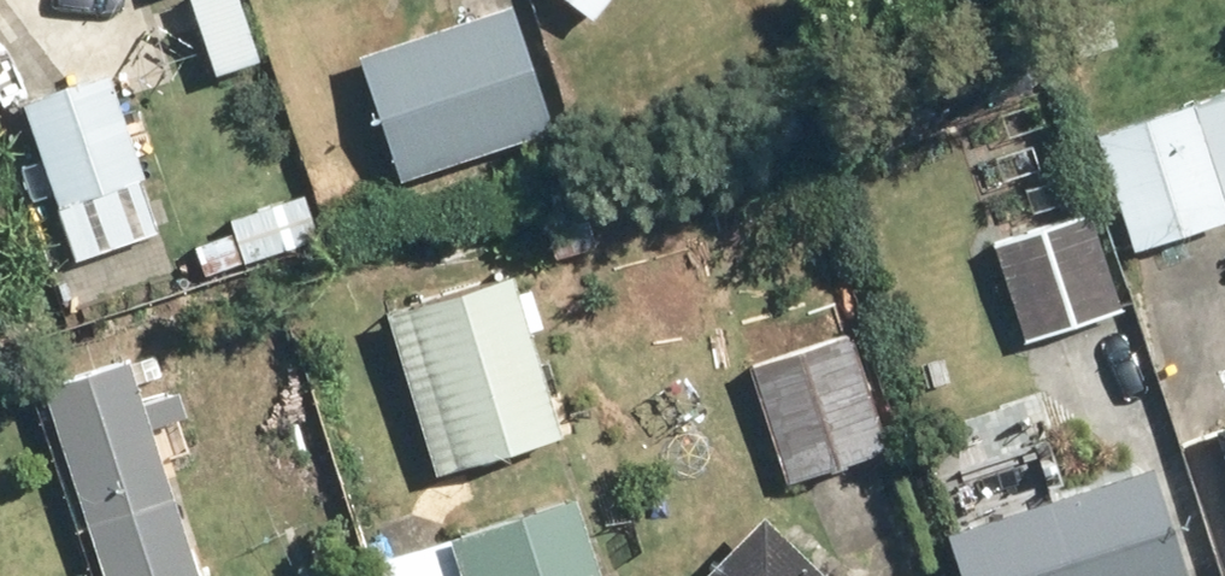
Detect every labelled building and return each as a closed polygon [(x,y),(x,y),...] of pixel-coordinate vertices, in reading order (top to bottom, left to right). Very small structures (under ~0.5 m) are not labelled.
[(200,5),(227,81),(272,65),(250,0),(214,0),(200,5)] [(361,44),(401,176),(560,128),(521,0),(509,0),(361,44)] [(597,18),(611,0),(573,0),(597,18)] [(124,62),(29,94),(80,243),(175,210),(124,62)] [(1102,132),(1143,250),(1224,222),(1224,89),(1102,132)] [(589,188),(542,208),(563,259),(611,239),(589,188)] [(1097,206),(994,240),(1029,342),(1131,307),(1097,206)] [(525,266),(389,304),(436,470),(571,432),(525,266)] [(859,321),(754,356),(796,482),(901,447),(859,321)] [(54,376),(111,575),(211,575),(147,349),(54,376)] [(953,520),(972,575),(1204,575),(1161,449),(953,520)] [(382,557),(387,575),(610,575),(584,493),(382,557)] [(701,575),(841,575),(772,506),(701,575)]
